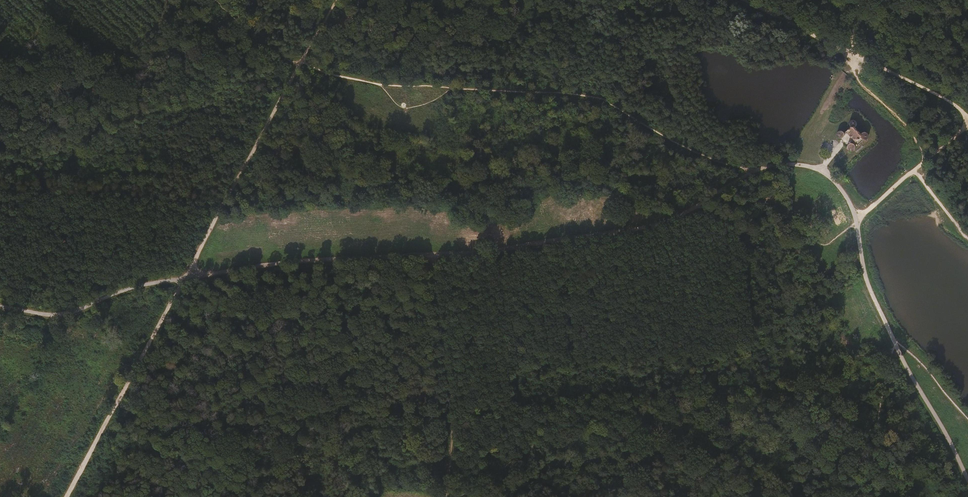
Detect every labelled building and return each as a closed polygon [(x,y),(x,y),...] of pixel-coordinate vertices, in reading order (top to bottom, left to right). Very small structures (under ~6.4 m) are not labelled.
[(850,119),(849,120),(848,121),(848,123),(849,125),(850,126),(845,131),(855,141),(856,142),(861,138),(861,139),(863,140),(865,140),(866,140),(867,138),(868,137),(868,135),(868,134),(867,132),(865,131),(864,131),(862,132),(860,133),(854,127),(856,125),(857,124),(857,122),(857,121),(855,119),(854,118),(852,118),(850,119)] [(843,137),(844,136),(845,134),(844,132),(843,131),(842,130),(840,130),(838,130),(837,131),(836,133),(836,134),(836,136),(837,137),(839,138),(841,139),(842,138),(843,137)] [(853,143),(851,142),(850,142),(848,143),(847,144),(846,146),(846,147),(846,149),(847,150),(849,151),(850,151),(852,151),(853,150),(855,149),(855,147),(855,146),(854,144),(853,143)]
